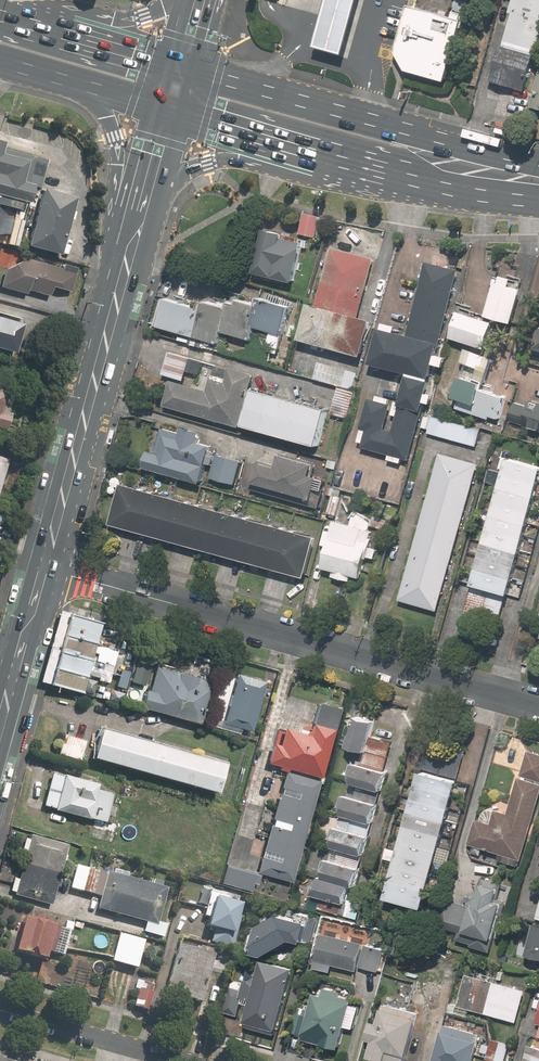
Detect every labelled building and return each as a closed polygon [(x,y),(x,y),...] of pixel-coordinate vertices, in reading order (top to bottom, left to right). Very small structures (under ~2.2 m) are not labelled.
[(313,49),(348,59),(364,0),(327,0),(313,49)] [(514,12),(519,13),(510,47),(505,45),(495,84),(529,92),(538,54),(538,0),(517,0),(514,12)] [(463,20),(409,5),(396,52),(406,70),(446,81),(463,20)] [(512,131),(498,127),(497,132),(511,136),(512,131)] [(32,202),(37,182),(26,179),(32,156),(6,149),(8,141),(0,139),(0,193),(32,202)] [(30,243),(62,252),(78,195),(46,186),(30,243)] [(315,237),(319,217),(302,213),(297,233),(315,237)] [(287,284),(297,243),(277,238),(277,235),(259,230),(248,275),(287,284)] [(362,316),(378,259),(336,247),(321,302),(314,300),(304,338),(367,355),(377,320),(362,316)] [(65,261),(63,267),(37,260),(11,253),(2,285),(29,293),(30,289),(53,295),(56,286),(72,291),(79,265),(65,261)] [(415,460),(464,269),(430,260),(412,332),(401,329),(402,324),(387,320),(377,361),(414,371),(406,402),(400,401),(397,414),(400,415),(397,429),(389,427),(396,398),(381,394),(380,399),(373,397),(361,440),(367,442),(366,446),(394,453),(392,460),(402,462),(404,457),(415,460)] [(492,315),(519,322),(529,285),(518,282),(519,276),(507,273),(505,280),(501,279),(492,315)] [(210,295),(206,308),(169,297),(161,324),(223,343),(227,332),(257,341),(262,325),(290,333),(298,306),(266,296),(264,304),(246,299),(244,305),(210,295)] [(494,347),(501,321),(461,309),(454,335),(494,347)] [(0,312),(0,344),(18,349),(26,320),(0,312)] [(72,346),(67,345),(63,362),(67,363),(72,346)] [(501,422),(511,394),(490,386),(500,355),(472,345),(464,368),(467,369),(458,393),(465,396),(461,408),(501,422)] [(203,374),(207,359),(171,349),(164,373),(188,380),(191,371),(203,374)] [(362,372),(320,361),(315,380),(342,387),(357,390),(362,372)] [(243,425),(257,374),(221,365),(214,390),(173,380),(167,405),(243,425)] [(10,426),(16,404),(6,401),(12,380),(0,377),(0,423),(10,426)] [(334,407),(261,387),(251,424),(324,444),(334,407)] [(350,418),(357,390),(342,387),(335,414),(350,418)] [(536,397),(533,407),(516,402),(510,420),(538,429),(538,398),(536,397)] [(479,445),(484,428),(436,415),(431,432),(479,445)] [(154,447),(149,465),(206,481),(217,441),(204,438),(206,431),(188,426),(186,433),(165,427),(159,449),(154,447)] [(118,430),(113,429),(110,443),(115,444),(118,430)] [(239,484),(246,460),(219,452),(212,476),(239,484)] [(262,458),(254,488),(323,506),(331,477),(319,474),(322,463),(285,453),(283,464),(262,458)] [(440,609),(482,464),(443,453),(401,598),(440,609)] [(10,457),(0,454),(0,494),(10,457)] [(512,454),(466,618),(500,628),(510,592),(516,594),(538,512),(538,462),(512,454)] [(310,577),(322,535),(127,481),(116,522),(310,577)] [(330,511),(341,514),(345,498),(348,490),(336,487),(330,511)] [(376,545),(381,528),(339,517),(327,565),(337,568),(335,577),(353,581),(354,574),(366,577),(370,557),(378,559),(381,546),(376,545)] [(64,632),(96,642),(102,621),(69,612),(64,632)] [(59,650),(91,659),(96,642),(64,632),(59,650)] [(54,667),(87,675),(91,659),(59,650),(54,667)] [(154,655),(140,651),(133,680),(146,683),(154,655)] [(158,663),(152,685),(147,684),(142,705),(147,706),(204,721),(215,678),(158,663)] [(87,675),(54,667),(50,683),(82,692),(87,675)] [(268,679),(238,671),(224,722),(254,730),(268,679)] [(275,740),(270,760),(324,775),(344,706),(320,699),(311,731),(288,724),(283,742),(275,740)] [(374,724),(356,719),(349,746),(367,751),(374,724)] [(230,759),(103,723),(95,752),(221,788),(230,759)] [(87,736),(65,731),(60,752),(82,757),(87,736)] [(538,811),(538,751),(533,749),(513,812),(499,808),(495,821),(481,817),(473,843),(507,854),(505,860),(522,865),(538,811)] [(324,872),(318,892),(347,901),(344,913),(359,917),(364,899),(355,896),(392,768),(362,760),(329,874),(324,872)] [(100,779),(53,767),(50,781),(45,779),(43,788),(48,789),(44,804),(96,818),(91,837),(113,842),(119,822),(107,819),(115,790),(98,786),(100,779)] [(426,768),(415,812),(410,811),(406,823),(411,824),(393,895),(429,905),(440,862),(450,864),(454,848),(444,845),(463,778),(426,768)] [(277,805),(275,813),(261,810),(255,834),(269,837),(260,871),(295,880),(322,779),(286,770),(283,783),(269,780),(263,802),(277,805)] [(11,888),(17,890),(16,892),(54,902),(70,840),(32,830),(20,876),(15,874),(11,888)] [(171,889),(78,863),(72,887),(102,895),(98,908),(147,922),(145,931),(158,935),(171,889)] [(222,879),(252,889),(255,881),(258,882),(261,875),(227,864),(222,879)] [(474,908),(447,899),(439,926),(462,933),(460,938),(494,949),(510,899),(501,896),(505,884),(484,877),(474,908)] [(247,900),(211,889),(204,914),(210,916),(208,923),(215,925),(211,939),(233,946),(247,900)] [(269,953),(298,937),(314,941),(321,916),(289,907),(257,921),(249,947),(269,953)] [(72,925),(24,914),(16,950),(49,958),(51,951),(65,954),(72,925)] [(538,924),(530,922),(525,940),(534,942),(532,950),(538,952),(538,921),(538,924)] [(146,936),(119,930),(112,959),(139,965),(146,936)] [(387,946),(326,932),(318,965),(336,970),(338,963),(359,969),(360,963),(382,968),(387,946)] [(214,949),(180,941),(168,990),(202,998),(214,949)] [(265,957),(261,973),(250,970),(247,981),(235,977),(226,1010),(241,1014),(245,1000),(253,1002),(247,1023),(280,1032),(298,966),(265,957)] [(529,987),(471,971),(461,1005),(519,1021),(529,987)] [(319,986),(312,1015),(298,1012),(294,1030),(308,1033),(306,1038),(342,1047),(348,1025),(359,1028),(364,1006),(355,1003),(357,995),(319,986)] [(382,1020),(376,1019),(371,1036),(377,1038),(373,1053),(402,1060),(409,1060),(423,1009),(387,999),(382,1020)] [(447,1021),(436,1060),(477,1060),(479,1055),(500,1060),(508,1060),(513,1042),(494,1037),(492,1044),(479,1041),(482,1031),(447,1021)] [(535,1041),(530,1060),(538,1060),(538,1042),(535,1041)] [(0,1052),(0,1060),(31,1060),(0,1052)]
